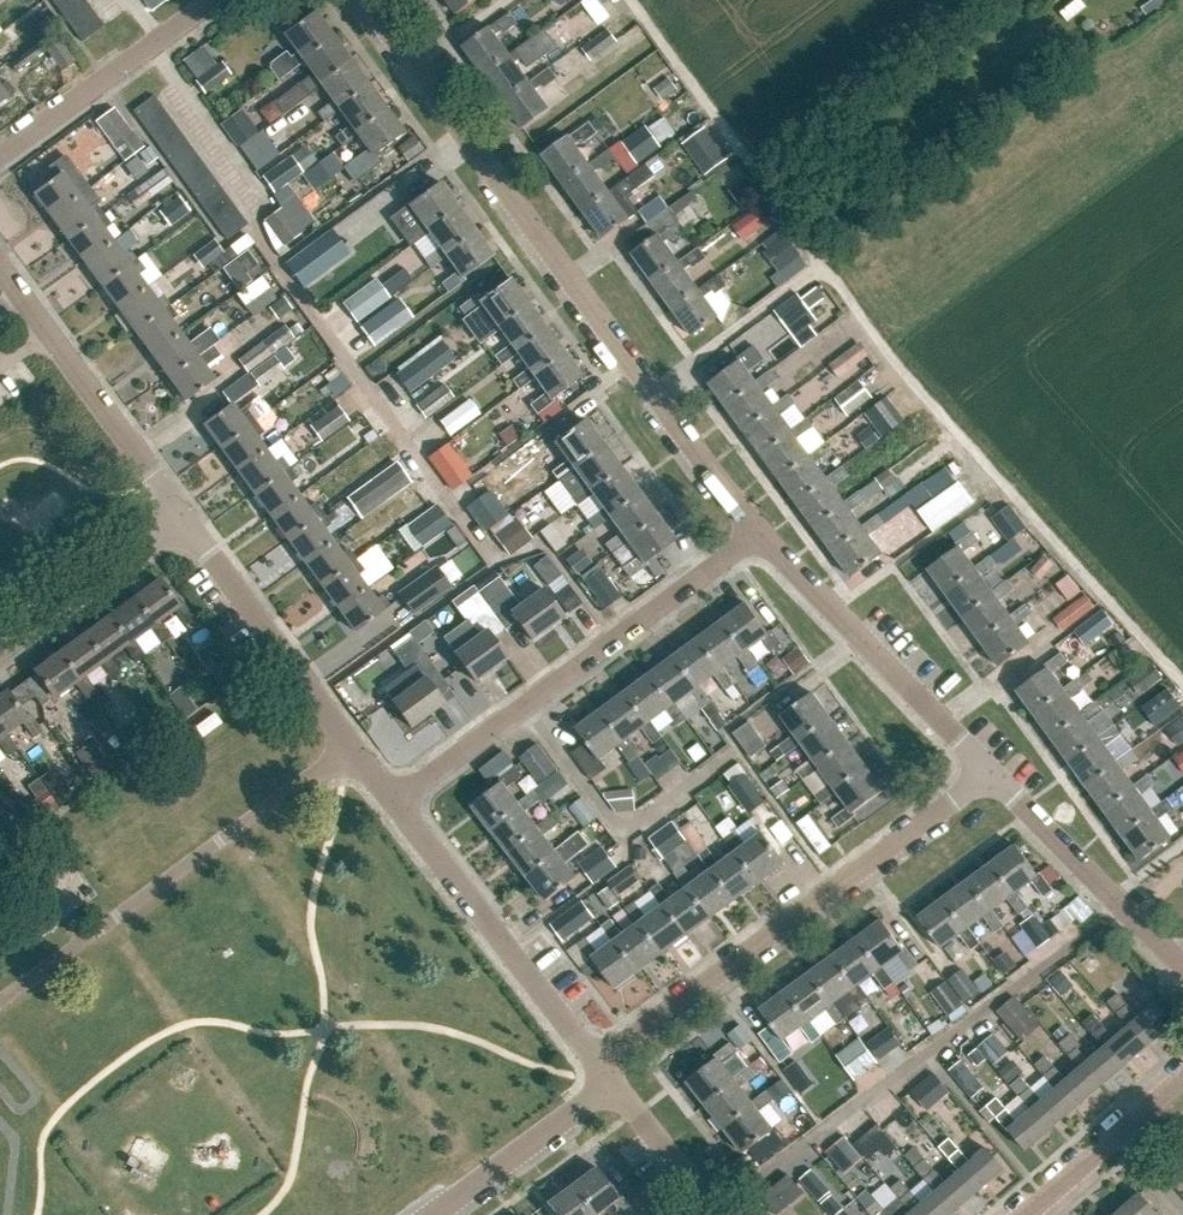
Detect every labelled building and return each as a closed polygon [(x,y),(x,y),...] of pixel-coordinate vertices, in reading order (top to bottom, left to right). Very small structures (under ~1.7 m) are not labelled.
[(71,0),(50,0),(57,10),(71,0)] [(86,4),(83,0),(71,0),(57,10),(65,20),(86,4)] [(166,0),(143,0),(151,11),(166,0)] [(457,16),(478,0),(445,0),(457,16)] [(594,0),(563,23),(575,38),(605,16),(594,0)] [(1141,9),(1146,16),(1168,0),(1154,0),(1141,9)] [(72,30),(93,14),(86,4),(65,20),(72,30)] [(272,61),(271,68),(279,80),(304,61),(301,57),(332,35),(314,10),(283,32),(297,51),(290,56),(286,51),(272,61)] [(501,30),(504,34),(517,24),(509,12),(462,46),(483,74),(509,55),(495,35),(501,30)] [(80,41),(101,26),(93,14),(72,30),(80,41)] [(529,82),(517,66),(524,61),(529,68),(558,46),(545,28),(509,55),(483,74),(503,101),(529,82)] [(609,29),(582,48),(591,61),(618,41),(609,29)] [(42,44),(61,71),(76,61),(57,34),(42,44)] [(313,73),(274,102),(283,114),(322,85),(319,81),(350,59),(332,35),(301,57),(304,61),(313,73)] [(24,66),(43,52),(37,44),(18,58),(24,66)] [(561,53),(553,58),(557,63),(564,57),(561,53)] [(333,100),(317,112),(324,122),(340,110),(337,106),(368,83),(350,59),(319,81),(322,85),(333,100)] [(231,74),(221,61),(194,81),(204,94),(231,74)] [(541,85),(543,89),(557,79),(549,68),(529,82),(503,101),(523,129),(549,109),(534,90),(541,85)] [(668,100),(679,91),(671,79),(659,88),(668,100)] [(14,93),(5,81),(0,85),(0,103),(14,93)] [(351,124),(335,137),(342,146),(358,134),(355,130),(385,107),(368,83),(337,106),(340,110),(351,124)] [(131,111),(139,121),(159,106),(152,96),(131,111)] [(281,113),(272,102),(265,107),(264,115),(269,122),(281,113)] [(132,131),(114,106),(95,120),(113,146),(122,139),(133,154),(144,146),(133,130),(132,131)] [(166,116),(159,106),(139,121),(146,131),(166,116)] [(369,148),(343,167),(354,181),(381,162),(375,154),(402,133),(404,132),(385,107),(355,130),(358,134),(369,148)] [(237,148),(258,132),(241,109),(220,125),(237,148)] [(173,126),(166,116),(146,131),(153,141),(173,126)] [(581,140),(584,143),(597,133),(589,123),(569,137),(543,156),(563,184),(589,165),(575,145),(581,140)] [(180,135),(173,126),(153,141),(160,150),(180,135)] [(637,164),(661,148),(646,127),(622,144),(637,164)] [(705,128),(682,144),(704,176),(728,159),(705,128)] [(187,145),(180,135),(160,150),(167,160),(187,145)] [(407,161),(423,150),(413,136),(397,147),(407,161)] [(195,155),(187,145),(167,160),(174,170),(195,155)] [(147,165),(157,157),(149,147),(139,154),(140,156),(147,165)] [(609,150),(589,165),(563,184),(583,211),(609,192),(594,173),(601,168),(604,171),(617,161),(611,152),(609,150)] [(202,164),(195,155),(174,170),(182,180),(202,164)] [(274,194),(284,186),(303,173),(291,155),(262,176),(274,194)] [(89,189),(65,157),(50,167),(56,176),(33,193),(51,217),(78,197),(89,189)] [(209,174),(202,164),(182,180),(188,189),(209,174)] [(655,176),(646,164),(609,192),(583,211),(603,238),(639,212),(628,196),(655,176)] [(139,206),(172,182),(162,169),(130,193),(139,206)] [(216,184),(209,174),(188,189),(195,199),(216,184)] [(746,203),(760,193),(748,176),(734,186),(746,203)] [(455,207),(437,182),(407,205),(420,223),(405,235),(411,243),(427,232),(425,229),(455,207)] [(223,193),(216,184),(195,199),(202,208),(223,193)] [(309,221),(284,186),(274,194),(272,195),(281,207),(264,219),(283,246),(300,234),(297,229),(309,221)] [(89,189),(78,197),(51,217),(67,239),(101,214),(95,205),(98,203),(89,189)] [(672,203),(677,213),(700,200),(695,190),(672,203)] [(230,203),(223,193),(202,208),(209,218),(230,203)] [(169,226),(190,211),(179,196),(158,211),(169,226)] [(237,213),(230,203),(209,218),(217,228),(237,213)] [(473,231),(455,207),(425,229),(427,232),(438,247),(422,259),(429,268),(444,257),(442,254),(473,231)] [(670,238),(673,241),(687,232),(669,208),(646,224),(655,237),(631,254),(651,282),(678,263),(664,243),(670,238)] [(754,209),(734,225),(746,239),(766,224),(754,209)] [(246,225),(237,213),(217,228),(225,240),(246,225)] [(365,213),(339,232),(349,245),(374,226),(365,213)] [(111,242),(102,230),(109,225),(101,214),(67,239),(83,262),(111,242)] [(197,216),(185,224),(194,236),(206,228),(197,216)] [(304,287),(353,252),(334,226),(285,261),(304,287)] [(460,278),(491,255),(473,231),(442,254),(444,257),(456,272),(440,283),(447,293),(462,281),(460,278)] [(125,232),(111,242),(83,262),(100,285),(135,260),(127,249),(134,244),(125,232)] [(237,256),(254,244),(247,234),(230,247),(237,256)] [(780,273),(802,255),(786,235),(763,253),(780,273)] [(214,240),(192,256),(201,268),(223,253),(214,240)] [(690,265),(693,269),(706,259),(698,248),(678,263),(651,282),(671,310),(698,290),(684,270),(690,265)] [(246,273),(257,264),(247,250),(235,259),(243,270),(230,280),(238,291),(251,281),(250,280),(246,273)] [(414,279),(427,270),(418,257),(405,267),(414,279)] [(135,275),(144,269),(136,259),(100,285),(117,308),(144,288),(135,275)] [(230,280),(243,270),(235,259),(222,269),(230,280)] [(718,318),(706,301),(727,287),(719,276),(698,290),(671,310),(691,338),(718,318)] [(269,289),(270,288),(261,277),(236,294),(244,306),(269,289)] [(526,304),(529,302),(511,278),(509,279),(480,300),(482,304),(480,305),(466,316),(484,341),(498,329),(495,326),(526,304)] [(355,322),(388,298),(374,279),(341,304),(355,322)] [(153,299),(144,288),(117,308),(133,331),(169,305),(160,294),(153,299)] [(809,311),(824,299),(816,288),(801,300),(809,311)] [(797,294),(773,311),(786,329),(791,325),(810,312),(809,311),(801,300),(797,294)] [(278,320),(292,309),(283,297),(269,307),(278,320)] [(544,328),(526,304),(495,326),(498,329),(509,344),(493,356),(500,365),(516,354),(513,351),(544,328)] [(178,334),(169,322),(176,316),(169,305),(133,331),(150,354),(178,334)] [(359,328),(374,347),(404,325),(389,305),(359,328)] [(798,335),(817,322),(810,312),(791,325),(798,335)] [(247,373),(294,338),(284,325),(237,360),(247,373)] [(186,346),(178,334),(150,354),(167,377),(218,340),(210,328),(195,340),(186,346)] [(531,375),(562,352),(544,328),(513,351),(516,354),(526,368),(511,380),(518,389),(533,378),(531,375)] [(212,381),(202,368),(210,362),(220,355),(213,345),(219,340),(218,340),(167,377),(184,401),(212,381)] [(285,366),(299,357),(290,345),(276,354),(285,366)] [(755,382),(745,367),(760,356),(753,346),(736,359),(739,362),(708,384),(727,409),(758,385),(755,382)] [(396,376),(409,393),(447,364),(434,347),(396,376)] [(550,399),(580,377),(562,352),(531,375),(533,378),(545,394),(529,405),(536,414),(552,402),(550,399)] [(845,353),(829,365),(838,377),(854,366),(845,353)] [(273,356),(249,374),(259,387),(284,370),(273,356)] [(773,406),(762,391),(777,380),(771,371),(755,382),(758,385),(727,409),(744,433),(775,410),(773,406)] [(858,380),(834,398),(847,417),(872,399),(858,380)] [(425,418),(453,397),(443,384),(415,405),(425,418)] [(791,430),(780,417),(796,405),(789,395),(773,406),(775,410),(744,433),(762,457),(793,434),(791,430)] [(887,397),(865,414),(882,438),(905,421),(887,397)] [(467,399),(438,421),(449,436),(478,414),(467,399)] [(202,423),(219,447),(254,422),(246,411),(238,417),(229,403),(202,423)] [(321,441),(349,421),(337,406),(310,426),(321,441)] [(601,444),(583,419),(552,442),(565,460),(549,471),(556,481),(572,469),(571,467),(601,444)] [(809,455),(798,440),(813,428),(806,419),(791,430),(793,434),(762,457),(780,480),(811,457),(809,455)] [(262,432),(254,422),(219,447),(236,470),(263,450),(254,438),(262,432)] [(512,426),(501,435),(508,445),(520,437),(512,426)] [(870,446),(880,439),(871,427),(861,434),(870,446)] [(365,435),(371,444),(379,438),(373,429),(365,435)] [(471,475),(447,443),(428,457),(452,489),(471,475)] [(619,468),(601,444),(571,467),(572,469),(584,484),(568,496),(575,505),(590,493),(589,491),(619,468)] [(827,479),(816,464),(831,453),(825,444),(809,455),(811,457),(780,480),(797,504),(828,481),(827,479)] [(273,463),(263,450),(236,470),(253,493),(287,468),(280,458),(273,463)] [(361,488),(372,503),(408,476),(397,462),(361,488)] [(844,503),(833,488),(849,476),(842,467),(827,479),(828,481),(797,504),(815,528),(846,505),(844,503)] [(934,533),(975,503),(960,482),(958,483),(946,467),(923,484),(934,499),(918,511),(934,533)] [(295,478),(287,468),(253,493),(269,516),(297,496),(288,484),(295,478)] [(638,493),(619,468),(589,491),(590,493),(601,508),(586,520),(593,529),(608,518),(607,516),(638,493)] [(883,489),(896,480),(888,470),(876,479),(883,489)] [(864,529),(862,527),(851,512),(867,500),(860,491),(844,503),(846,505),(815,528),(833,552),(864,529)] [(655,517),(638,493),(607,516),(608,518),(619,533),(604,544),(610,553),(626,542),(624,540),(655,517)] [(306,508),(297,496),(269,516),(286,539),(321,513),(313,503),(306,508)] [(467,509),(484,532),(499,521),(482,498),(467,509)] [(436,504),(407,526),(423,547),(452,526),(436,504)] [(1008,543),(1028,529),(1011,505),(991,520),(1008,543)] [(891,506),(878,515),(862,527),(864,529),(833,552),(851,578),(882,555),(868,536),(884,524),(887,527),(900,518),(891,506)] [(329,524),(321,513),(286,539),(303,562),(331,542),(322,529),(329,524)] [(532,536),(514,513),(491,529),(509,554),(532,536)] [(645,563),(674,542),(655,517),(624,540),(626,542),(637,557),(622,568),(629,578),(646,565),(645,563)] [(554,522),(542,527),(553,550),(565,545),(554,522)] [(927,570),(945,594),(978,570),(976,567),(965,553),(980,542),(973,532),(956,545),(958,547),(927,570)] [(340,554),(331,542),(303,562),(320,585),(355,559),(347,549),(340,554)] [(576,575),(592,563),(581,549),(565,560),(576,575)] [(998,551),(990,556),(998,566),(1005,560),(998,551)] [(990,556),(976,567),(978,570),(945,594),(963,619),(995,595),(993,591),(983,577),(998,566),(990,556)] [(1042,580),(1054,565),(1043,556),(1031,572),(1042,580)] [(363,571),(355,559),(320,585),(336,608),(364,587),(356,576),(363,571)] [(433,567),(398,593),(412,613),(448,587),(433,567)] [(621,596),(600,569),(584,581),(604,608),(621,596)] [(1072,574),(1060,580),(1070,598),(1082,592),(1072,574)] [(519,606),(508,591),(497,576),(476,592),(503,630),(516,621),(531,641),(563,617),(542,589),(519,606)] [(157,580),(132,598),(152,625),(157,621),(172,610),(184,626),(193,619),(180,602),(176,605),(157,580)] [(1008,580),(993,591),(995,595),(963,619),(981,643),(1013,619),(1012,616),(1000,601),(1015,590),(1008,580)] [(373,600),(364,587),(336,608),(354,631),(389,606),(380,594),(373,600)] [(503,630),(476,592),(454,608),(476,637),(453,653),(474,682),(506,658),(491,639),(503,630)] [(1086,595),(1054,619),(1063,631),(1095,608),(1086,595)] [(152,625),(132,598),(107,616),(127,643),(132,639),(144,656),(152,650),(159,644),(168,638),(157,621),(152,625)] [(783,649),(770,632),(768,633),(747,604),(722,622),(744,652),(746,650),(761,640),(773,656),(783,649)] [(1018,626),(1033,614),(1026,605),(1012,616),(1013,619),(981,643),(999,667),(1031,644),(1018,626)] [(1085,646),(1114,624),(1103,610),(1074,632),(1085,646)] [(107,616),(83,634),(102,661),(107,658),(122,646),(134,663),(144,656),(132,639),(127,643),(107,616)] [(722,668),(737,657),(749,674),(758,667),(746,650),(744,652),(722,622),(698,640),(719,670),(722,668)] [(83,634),(58,653),(77,679),(82,676),(98,664),(110,681),(119,674),(107,658),(102,661),(83,634)] [(409,728),(442,704),(430,688),(442,679),(411,637),(392,651),(415,683),(389,701),(409,728)] [(698,686),(713,675),(725,691),(734,684),(722,668),(719,670),(698,640),(673,658),(695,688),(698,686)] [(798,671),(810,661),(801,649),(788,658),(798,671)] [(1065,691),(1063,688),(1052,673),(1068,662),(1061,652),(1043,665),(1045,668),(1016,690),(1034,714),(1065,691)] [(35,674),(17,687),(28,700),(33,696),(41,706),(73,683),(85,699),(94,692),(82,676),(77,679),(58,653),(33,671),(35,674)] [(695,688),(673,658),(649,676),(671,706),(674,703),(689,693),(701,709),(710,702),(698,686),(695,688)] [(1141,697),(1164,680),(1152,663),(1135,675),(1128,680),(1141,697)] [(231,680),(232,673),(234,666),(222,664),(221,670),(219,678),(231,680)] [(758,684),(766,679),(759,669),(750,676),(757,685),(758,684)] [(674,703),(671,706),(649,676),(624,694),(646,724),(650,721),(665,711),(676,727),(677,726),(685,721),(686,720),(674,703)] [(1081,712),(1070,697),(1086,686),(1079,676),(1063,688),(1065,691),(1034,714),(1051,738),(1083,715),(1081,712)] [(1156,725),(1180,707),(1167,689),(1143,707),(1156,725)] [(225,704),(233,716),(252,702),(244,690),(225,704)] [(0,695),(0,736),(4,733),(20,722),(32,738),(41,731),(28,713),(24,717),(5,691),(0,695)] [(174,701),(182,696),(178,691),(170,696),(174,701)] [(646,724),(624,694),(600,711),(622,742),(626,738),(640,728),(652,745),(662,737),(650,721),(646,724)] [(798,742),(829,719),(811,695),(781,717),(794,735),(778,747),(785,756),(801,745),(798,742)] [(193,711),(189,706),(185,700),(177,705),(185,717),(193,711)] [(1099,736),(1088,721),(1103,710),(1097,701),(1081,712),(1083,715),(1051,738),(1069,762),(1101,739),(1099,736)] [(193,711),(199,707),(195,702),(189,706),(193,711)] [(710,702),(701,709),(709,720),(718,714),(710,702)] [(599,759),(616,747),(627,762),(638,754),(626,738),(622,742),(600,711),(575,730),(585,744),(571,754),(590,781),(606,769),(599,759)] [(104,717),(97,722),(104,732),(111,726),(104,717)] [(1172,726),(1182,740),(1182,718),(1172,726)] [(816,766),(846,743),(829,719),(798,742),(801,745),(811,759),(795,771),(802,780),(818,769),(816,766)] [(1123,719),(1114,725),(1121,734),(1130,728),(1123,719)] [(733,734),(751,758),(767,747),(750,722),(733,734)] [(1117,761),(1106,745),(1121,734),(1114,725),(1099,736),(1101,739),(1069,762),(1087,787),(1119,763),(1117,761)] [(7,756),(16,749),(4,733),(0,736),(0,747),(7,756)] [(91,741),(75,753),(93,779),(110,767),(91,741)] [(846,743),(816,766),(818,769),(802,780),(821,805),(836,794),(833,789),(864,767),(846,743)] [(557,768),(539,744),(521,758),(539,782),(557,768)] [(507,748),(481,768),(492,782),(518,762),(507,748)] [(25,761),(16,749),(7,756),(15,768),(25,761)] [(1134,785),(1123,770),(1139,759),(1132,750),(1117,761),(1119,763),(1087,787),(1105,811),(1136,788),(1134,785)] [(1174,758),(1182,770),(1182,752),(1174,758)] [(55,765),(41,776),(50,788),(65,777),(55,765)] [(882,791),(864,767),(833,789),(836,794),(847,808),(832,819),(838,828),(855,816),(852,812),(882,791)] [(518,804),(506,789),(522,777),(515,768),(498,782),(499,784),(471,806),(489,830),(520,806),(518,804)] [(537,789),(547,802),(570,784),(560,771),(537,789)] [(729,786),(749,815),(767,803),(746,774),(729,786)] [(1152,809),(1141,794),(1157,783),(1150,774),(1134,785),(1136,788),(1105,811),(1122,835),(1154,812),(1152,809)] [(731,831),(736,828),(708,787),(695,796),(723,837),(731,831)] [(635,810),(633,790),(604,793),(604,796),(616,812),(635,810)] [(38,812),(54,801),(47,791),(31,802),(38,812)] [(536,828),(524,813),(540,801),(533,792),(518,804),(520,806),(489,830),(508,854),(538,830),(536,828)] [(570,808),(585,828),(597,817),(583,798),(570,808)] [(1172,836),(1159,819),(1174,807),(1167,798),(1152,809),(1154,812),(1122,835),(1140,859),(1172,836)] [(734,855),(734,854),(719,865),(703,843),(705,841),(685,812),(674,820),(699,855),(697,856),(709,872),(710,873),(713,870),(734,899),(759,882),(737,853),(734,855)] [(556,854),(555,852),(543,837),(559,825),(552,816),(536,828),(538,830),(508,854),(526,877),(556,854)] [(10,839),(22,830),(13,817),(0,825),(10,839)] [(665,859),(688,843),(673,821),(649,838),(665,859)] [(783,863),(762,834),(743,847),(731,831),(723,837),(722,838),(734,854),(734,855),(737,853),(759,882),(783,863)] [(575,878),(565,865),(586,849),(575,836),(555,852),(556,854),(526,877),(545,901),(575,878)] [(1044,897),(1053,890),(1040,872),(1038,874),(1016,844),(991,862),(1013,893),(1016,891),(1016,892),(1031,880),(1044,897)] [(602,846),(578,863),(593,884),(617,867),(602,846)] [(635,860),(647,860),(646,849),(635,849),(635,860)] [(991,862),(967,880),(989,911),(992,908),(1007,898),(1019,915),(1020,915),(1025,922),(1020,925),(1038,948),(1050,939),(1033,917),(1034,916),(1016,892),(1016,891),(1013,893),(991,862)] [(658,874),(656,867),(650,864),(644,865),(640,871),(642,878),(648,881),(654,880),(658,874)] [(608,882),(618,897),(641,880),(631,865),(608,882)] [(710,873),(709,872),(694,883),(682,867),(673,873),(685,889),(685,890),(689,888),(710,917),(734,899),(713,870),(710,873)] [(1005,926),(992,909),(992,908),(989,911),(967,880),(942,898),(965,929),(968,926),(968,927),(983,916),(995,933),(1005,926)] [(685,890),(685,889),(670,900),(658,884),(649,891),(661,907),(661,908),(665,905),(686,935),(710,917),(689,888),(685,890)] [(610,910),(620,902),(609,887),(599,895),(610,910)] [(980,943),(968,927),(968,926),(965,929),(942,898),(917,917),(940,948),(959,934),(971,950),(980,943)] [(582,901),(550,924),(563,941),(595,918),(582,901)] [(661,908),(661,907),(646,917),(634,901),(624,908),(637,925),(640,923),(662,953),(686,935),(665,905),(661,908)] [(1051,939),(1060,932),(1050,919),(1041,926),(1051,939)] [(637,925),(621,936),(609,920),(600,926),(612,943),(616,940),(638,970),(662,953),(640,923),(637,925)] [(882,967),(897,955),(910,972),(918,966),(904,947),(902,949),(880,920),(856,938),(878,968),(881,966),(882,967)] [(612,943),(597,953),(585,937),(576,944),(589,961),(591,959),(613,989),(638,970),(616,940),(612,943)] [(861,983),(873,974),(885,990),(894,983),(882,967),(881,966),(878,968),(856,938),(831,956),(854,986),(860,982),(861,983)] [(1004,975),(1017,966),(1006,951),(994,961),(1004,975)] [(831,956),(807,974),(829,1004),(833,1001),(834,1002),(846,1018),(861,1008),(871,1001),(858,984),(861,983),(860,982),(854,986),(831,956)] [(591,961),(582,969),(588,978),(598,970),(591,961)] [(1048,975),(1057,995),(1073,987),(1063,967),(1048,975)] [(948,979),(966,1004),(981,993),(963,968),(948,979)] [(810,1020),(824,1009),(837,1025),(846,1018),(834,1002),(833,1001),(829,1004),(807,974),(783,992),(805,1022),(809,1019),(810,1020)] [(1070,1028),(1078,1021),(1043,980),(1035,987),(1037,988),(1050,1004),(1070,1028)] [(964,1005),(946,981),(931,992),(949,1016),(964,1005)] [(822,1037),(810,1020),(809,1019),(805,1022),(783,992),(758,1011),(770,1026),(758,1035),(780,1064),(792,1054),(782,1040),(800,1027),(812,1044),(822,1037)] [(1107,1003),(1128,1028),(1130,1025),(1148,1046),(1173,1025),(1156,1005),(1139,1019),(1118,994),(1107,1003)] [(1013,1031),(1031,1015),(1015,997),(997,1012),(1013,1031)] [(1080,1013),(1088,1006),(1080,997),(1072,1004),(1080,1013)] [(1124,1067),(1148,1046),(1130,1025),(1128,1028),(1115,1039),(1094,1015),(1083,1024),(1104,1048),(1106,1046),(1124,1067)] [(889,1028),(868,1043),(881,1061),(902,1046),(889,1028)] [(978,1047),(994,1066),(1010,1052),(994,1033),(978,1047)] [(1099,1087),(1124,1067),(1106,1046),(1104,1048),(1088,1062),(1078,1049),(1081,1046),(1071,1034),(1059,1044),(1080,1069),(1082,1067),(1099,1087)] [(747,1035),(735,1044),(747,1060),(759,1051),(747,1035)] [(863,1042),(860,1038),(837,1054),(854,1079),(877,1063),(863,1042)] [(687,1081),(706,1106),(736,1082),(733,1078),(722,1064),(737,1052),(730,1043),(713,1056),(715,1059),(687,1081)] [(968,1055),(978,1067),(987,1060),(977,1048),(968,1055)] [(1075,1108),(1099,1087),(1082,1067),(1080,1069),(1066,1081),(1045,1056),(1034,1065),(1056,1090),(1058,1088),(1075,1108)] [(736,1082),(706,1106),(724,1129),(754,1106),(751,1102),(740,1088),(756,1075),(755,1075),(767,1066),(760,1057),(749,1066),(733,1078),(736,1082)] [(949,1070),(972,1098),(985,1088),(962,1060),(949,1070)] [(1010,1083),(1023,1072),(1013,1061),(1000,1072),(1010,1083)] [(933,1073),(911,1092),(922,1105),(934,1096),(939,1102),(950,1093),(933,1073)] [(1051,1129),(1075,1108),(1058,1088),(1056,1090),(1042,1102),(1021,1077),(1010,1086),(1031,1111),(1033,1109),(1051,1129)] [(781,1079),(767,1090),(774,1099),(788,1088),(781,1079)] [(754,1106),(724,1129),(743,1153),(751,1148),(760,1159),(782,1142),(773,1130),(759,1111),(774,1099),(767,1090),(751,1102),(754,1106)] [(1026,1150),(1051,1129),(1033,1109),(1031,1111),(1018,1122),(996,1097),(986,1106),(995,1117),(1008,1132),(1009,1131),(1026,1150)] [(995,1117),(986,1106),(979,1112),(989,1123),(995,1117)] [(867,1134),(855,1144),(868,1160),(880,1150),(867,1134)] [(827,1152),(844,1172),(863,1157),(847,1136),(827,1152)] [(938,1147),(960,1172),(962,1170),(979,1190),(1004,1169),(987,1148),(970,1163),(949,1138),(938,1147)] [(915,1147),(905,1156),(915,1167),(914,1168),(935,1193),(938,1191),(955,1211),(979,1190),(962,1170),(960,1172),(946,1183),(925,1159),(915,1147)] [(633,1211),(620,1194),(617,1195),(595,1165),(571,1183),(594,1214),(596,1212),(611,1201),(621,1214),(627,1214),(633,1211)] [(799,1180),(819,1202),(831,1191),(812,1169),(799,1180)] [(790,1205),(804,1194),(789,1176),(775,1187),(790,1205)] [(955,1211),(938,1191),(935,1193),(922,1204),(900,1179),(890,1189),(899,1200),(911,1214),(914,1212),(916,1214),(950,1214),(955,1211)] [(596,1212),(594,1214),(571,1183),(546,1202),(556,1214),(598,1214),(596,1212)] [(870,1193),(859,1202),(865,1209),(876,1200),(870,1193)] [(831,1214),(837,1214),(844,1209),(831,1194),(821,1203),(831,1214)] [(1115,1214),(1161,1214),(1158,1212),(1156,1213),(1140,1194),(1115,1214)] [(865,1209),(870,1214),(916,1214),(914,1212),(911,1214),(899,1200),(886,1211),(876,1200),(865,1209)]
